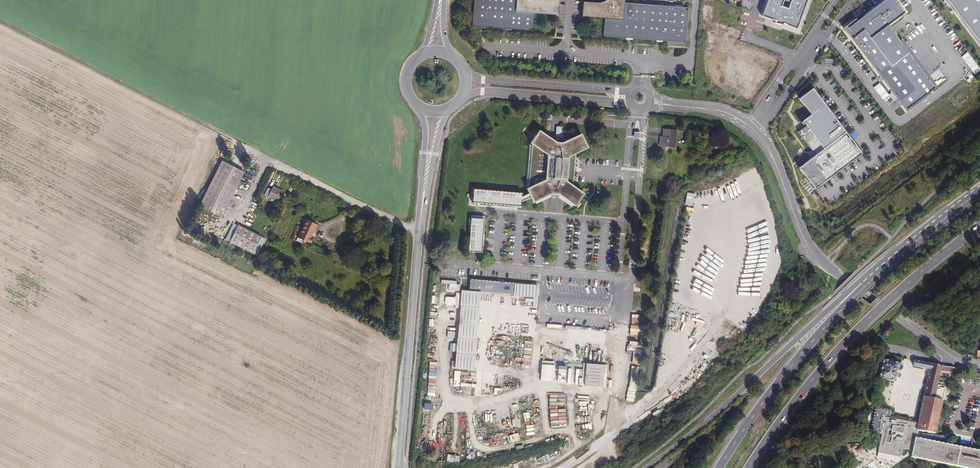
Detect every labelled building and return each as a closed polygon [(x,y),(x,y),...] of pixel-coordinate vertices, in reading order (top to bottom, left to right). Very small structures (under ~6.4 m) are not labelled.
[(557,0),(474,0),(471,25),(532,30),(534,12),(556,13),(557,0)] [(626,0),(606,0),(605,2),(599,4),(584,3),(583,17),(606,19),(604,36),(685,43),(688,9),(625,3),(626,0)] [(762,16),(776,21),(775,23),(783,26),(784,24),(797,28),(807,0),(768,0),(762,16)] [(849,25),(905,106),(937,85),(888,23),(905,9),(898,0),(882,0),(880,1),(849,25)] [(979,39),(979,0),(950,0),(979,39)] [(862,150),(813,85),(799,97),(811,112),(803,119),(824,146),(799,167),(815,188),(862,150)] [(564,127),(556,127),(555,142),(563,142),(564,127)] [(676,147),(676,130),(663,130),(663,140),(660,141),(660,147),(676,147)] [(574,153),(587,148),(579,135),(562,143),(556,143),(539,132),(530,144),(532,146),(529,189),(526,190),(528,194),(531,199),(532,203),(554,194),(558,194),(574,204),(583,192),(573,185),(574,153)] [(237,175),(215,163),(191,207),(213,219),(237,175)] [(265,191),(261,190),(258,197),(272,204),(277,194),(270,191),(270,190),(267,189),(265,191)] [(472,189),(471,202),(518,206),(518,203),(531,199),(528,194),(519,198),(519,194),(472,189)] [(480,252),(482,218),(470,217),(468,251),(480,252)] [(311,232),(301,227),(290,247),(298,251),(301,247),(305,249),(308,245),(305,244),(311,232)] [(237,231),(232,239),(228,247),(251,259),(259,243),(237,231)] [(228,247),(232,239),(228,237),(224,245),(228,247)] [(263,245),(259,243),(251,259),(255,261),(263,245)] [(805,254),(800,244),(796,247),(796,251),(791,255),(792,257),(794,257),(797,254),(803,255),(805,254)] [(514,293),(515,284),(469,280),(468,289),(514,293)] [(537,286),(515,284),(514,293),(514,296),(536,298),(537,286)] [(479,292),(461,291),(454,369),(472,371),(479,292)] [(429,316),(436,316),(437,304),(430,304),(429,316)] [(632,311),(631,327),(639,327),(640,311),(632,311)] [(634,355),(641,356),(642,347),(634,346),(634,355)] [(901,363),(901,361),(885,358),(881,377),(896,381),(899,369),(903,368),(903,365),(901,363)] [(555,361),(541,360),(540,382),(553,383),(555,361)] [(941,370),(942,365),(914,360),(913,365),(929,368),(920,412),(919,417),(907,414),(907,410),(905,410),(905,409),(894,407),(893,410),(891,410),(892,406),(893,402),(880,399),(875,424),(883,425),(882,430),(881,430),(879,440),(880,443),(900,447),(901,439),(914,441),(912,450),(979,463),(979,443),(917,429),(917,428),(918,424),(918,422),(937,426),(944,389),(943,389),(943,386),(938,385),(941,370)] [(605,365),(585,364),(583,386),(603,388),(605,365)] [(459,385),(460,370),(452,370),(451,377),(454,378),(453,385),(459,385)] [(630,375),(628,399),(635,400),(637,381),(636,380),(636,376),(630,375)] [(566,426),(564,395),(548,396),(550,427),(566,426)] [(919,417),(920,412),(905,409),(905,410),(907,410),(907,414),(919,417)]
